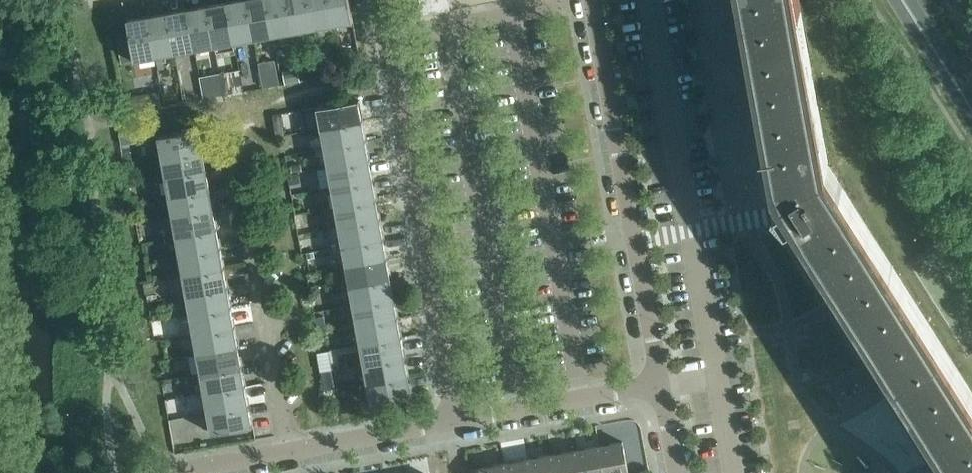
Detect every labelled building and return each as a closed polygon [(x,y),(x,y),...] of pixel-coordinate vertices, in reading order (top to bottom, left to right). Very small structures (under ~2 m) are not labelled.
[(227,0),(207,4),(215,46),(234,42),(227,0)] [(227,0),(234,42),(254,39),(247,0),(228,0),(227,0)] [(254,39),(274,35),(268,0),(247,0),(254,39)] [(274,35),(294,31),(288,0),(268,0),(274,35)] [(294,31),(314,28),(309,0),(288,0),(294,31)] [(314,28),(334,24),(329,0),(309,0),(314,28)] [(334,24),(354,21),(350,0),(329,0),(334,24)] [(451,8),(462,6),(461,0),(449,0),(451,8)] [(829,163),(800,0),(742,0),(776,185),(783,197),(779,200),(789,217),(790,216),(798,229),(802,226),(958,472),(971,472),(971,389),(829,163)] [(207,4),(187,7),(195,49),(215,46),(207,4)] [(187,7),(167,11),(175,53),(195,49),(187,7)] [(167,11),(147,15),(155,57),(175,53),(167,11)] [(117,33),(123,63),(155,57),(147,15),(128,18),(130,30),(117,33)] [(278,56),(262,59),(266,84),(282,82),(278,56)] [(207,94),(247,89),(244,67),(204,73),(207,94)] [(160,92),(149,94),(150,105),(161,103),(160,92)] [(318,107),(321,126),(363,119),(360,99),(318,107)] [(321,126),(325,146),(367,139),(363,119),(321,126)] [(159,135),(162,155),(204,148),(201,128),(159,135)] [(325,146),(329,166),(370,158),(367,139),(325,146)] [(162,155),(166,175),(208,167),(204,148),(162,155)] [(329,166),(332,186),(374,178),(370,158),(329,166)] [(166,175),(169,195),(211,187),(208,167),(166,175)] [(332,186),(336,206),(378,198),(374,178),(332,186)] [(169,195),(173,215),(215,207),(211,187),(169,195)] [(336,206),(339,225),(381,218),(378,198),(336,206)] [(173,215),(176,234),(218,227),(215,207),(173,215)] [(339,225),(343,245),(385,238),(381,218),(339,225)] [(176,234),(180,254),(222,247),(218,227),(176,234)] [(343,245),(346,265),(388,257),(385,238),(343,245)] [(180,254),(183,274),(225,267),(222,247),(180,254)] [(346,265),(350,285),(392,277),(388,257),(346,265)] [(183,274),(187,294),(229,286),(225,267),(183,274)] [(350,285),(354,305),(395,297),(392,277),(350,285)] [(187,294),(190,314),(232,306),(229,286),(187,294)] [(354,305),(357,324),(399,317),(395,297),(354,305)] [(190,314),(194,333),(236,326),(232,306),(190,314)] [(357,324),(361,344),(403,337),(399,317),(357,324)] [(194,333),(198,353),(240,346),(236,326),(194,333)] [(361,344),(364,364),(406,356),(403,337),(361,344)] [(198,353),(201,373),(243,366),(240,346),(198,353)] [(364,364),(368,384),(410,376),(406,356),(364,364)] [(201,373),(205,393),(247,385),(243,366),(201,373)] [(410,376),(368,384),(372,404),(413,396),(410,376)] [(205,393),(208,413),(250,405),(247,385),(205,393)] [(250,405),(208,413),(212,433),(254,425),(250,405)] [(599,445),(604,472),(629,472),(623,441),(599,445)] [(575,450),(579,472),(604,472),(599,445),(575,450)] [(551,454),(555,472),(579,472),(575,450),(551,454)] [(528,458),(530,472),(555,472),(551,454),(528,458)] [(504,463),(506,472),(530,472),(528,458),(504,463)] [(480,467),(481,472),(506,472),(504,463),(480,467)]
